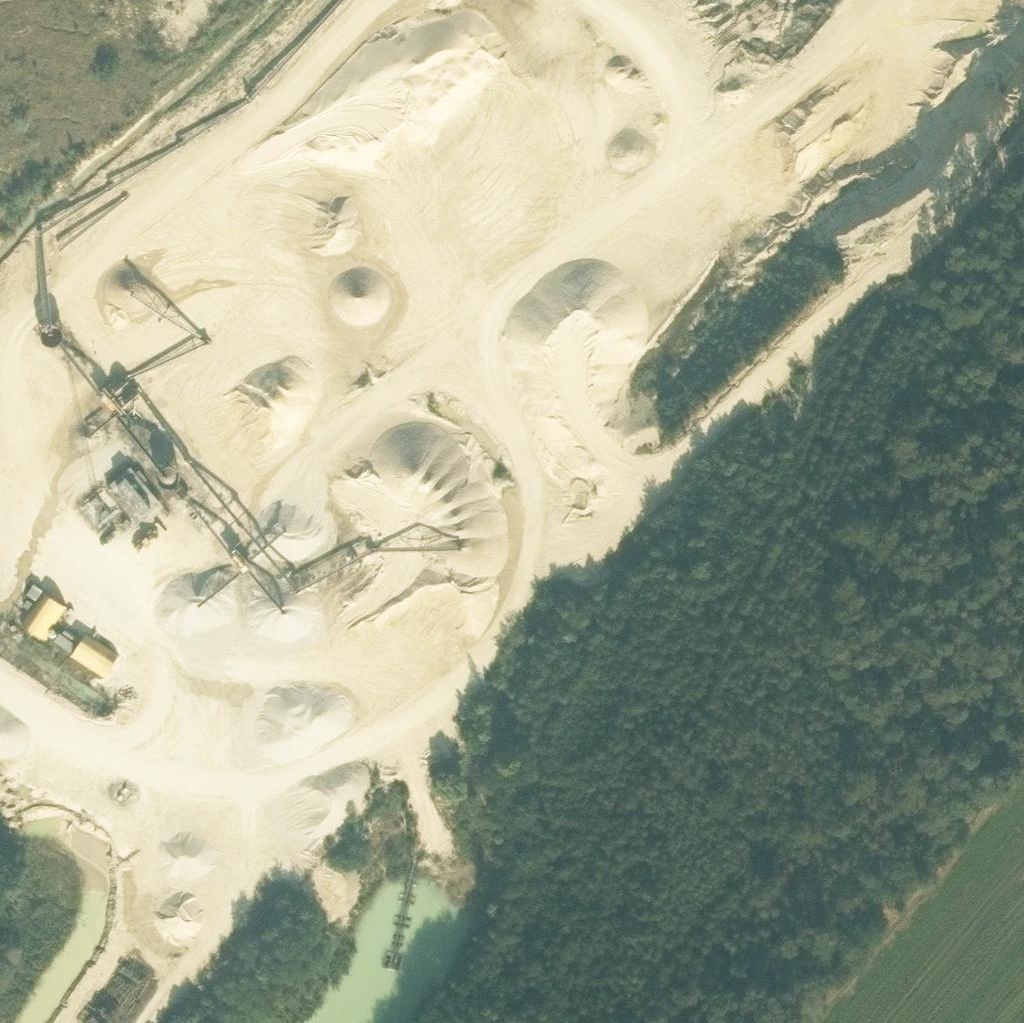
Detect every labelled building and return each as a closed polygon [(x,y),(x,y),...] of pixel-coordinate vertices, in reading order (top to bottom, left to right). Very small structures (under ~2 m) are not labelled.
[(107,486),(108,487),(115,496),(133,517),(137,522),(161,502),(144,482),(148,479),(140,468),(136,472),(131,466),(107,486)] [(45,587),(20,622),(45,639),(69,604),(45,587)] [(56,638),(73,651),(82,638),(65,626),(56,638)] [(107,677),(121,653),(86,633),(72,656),(107,677)]
